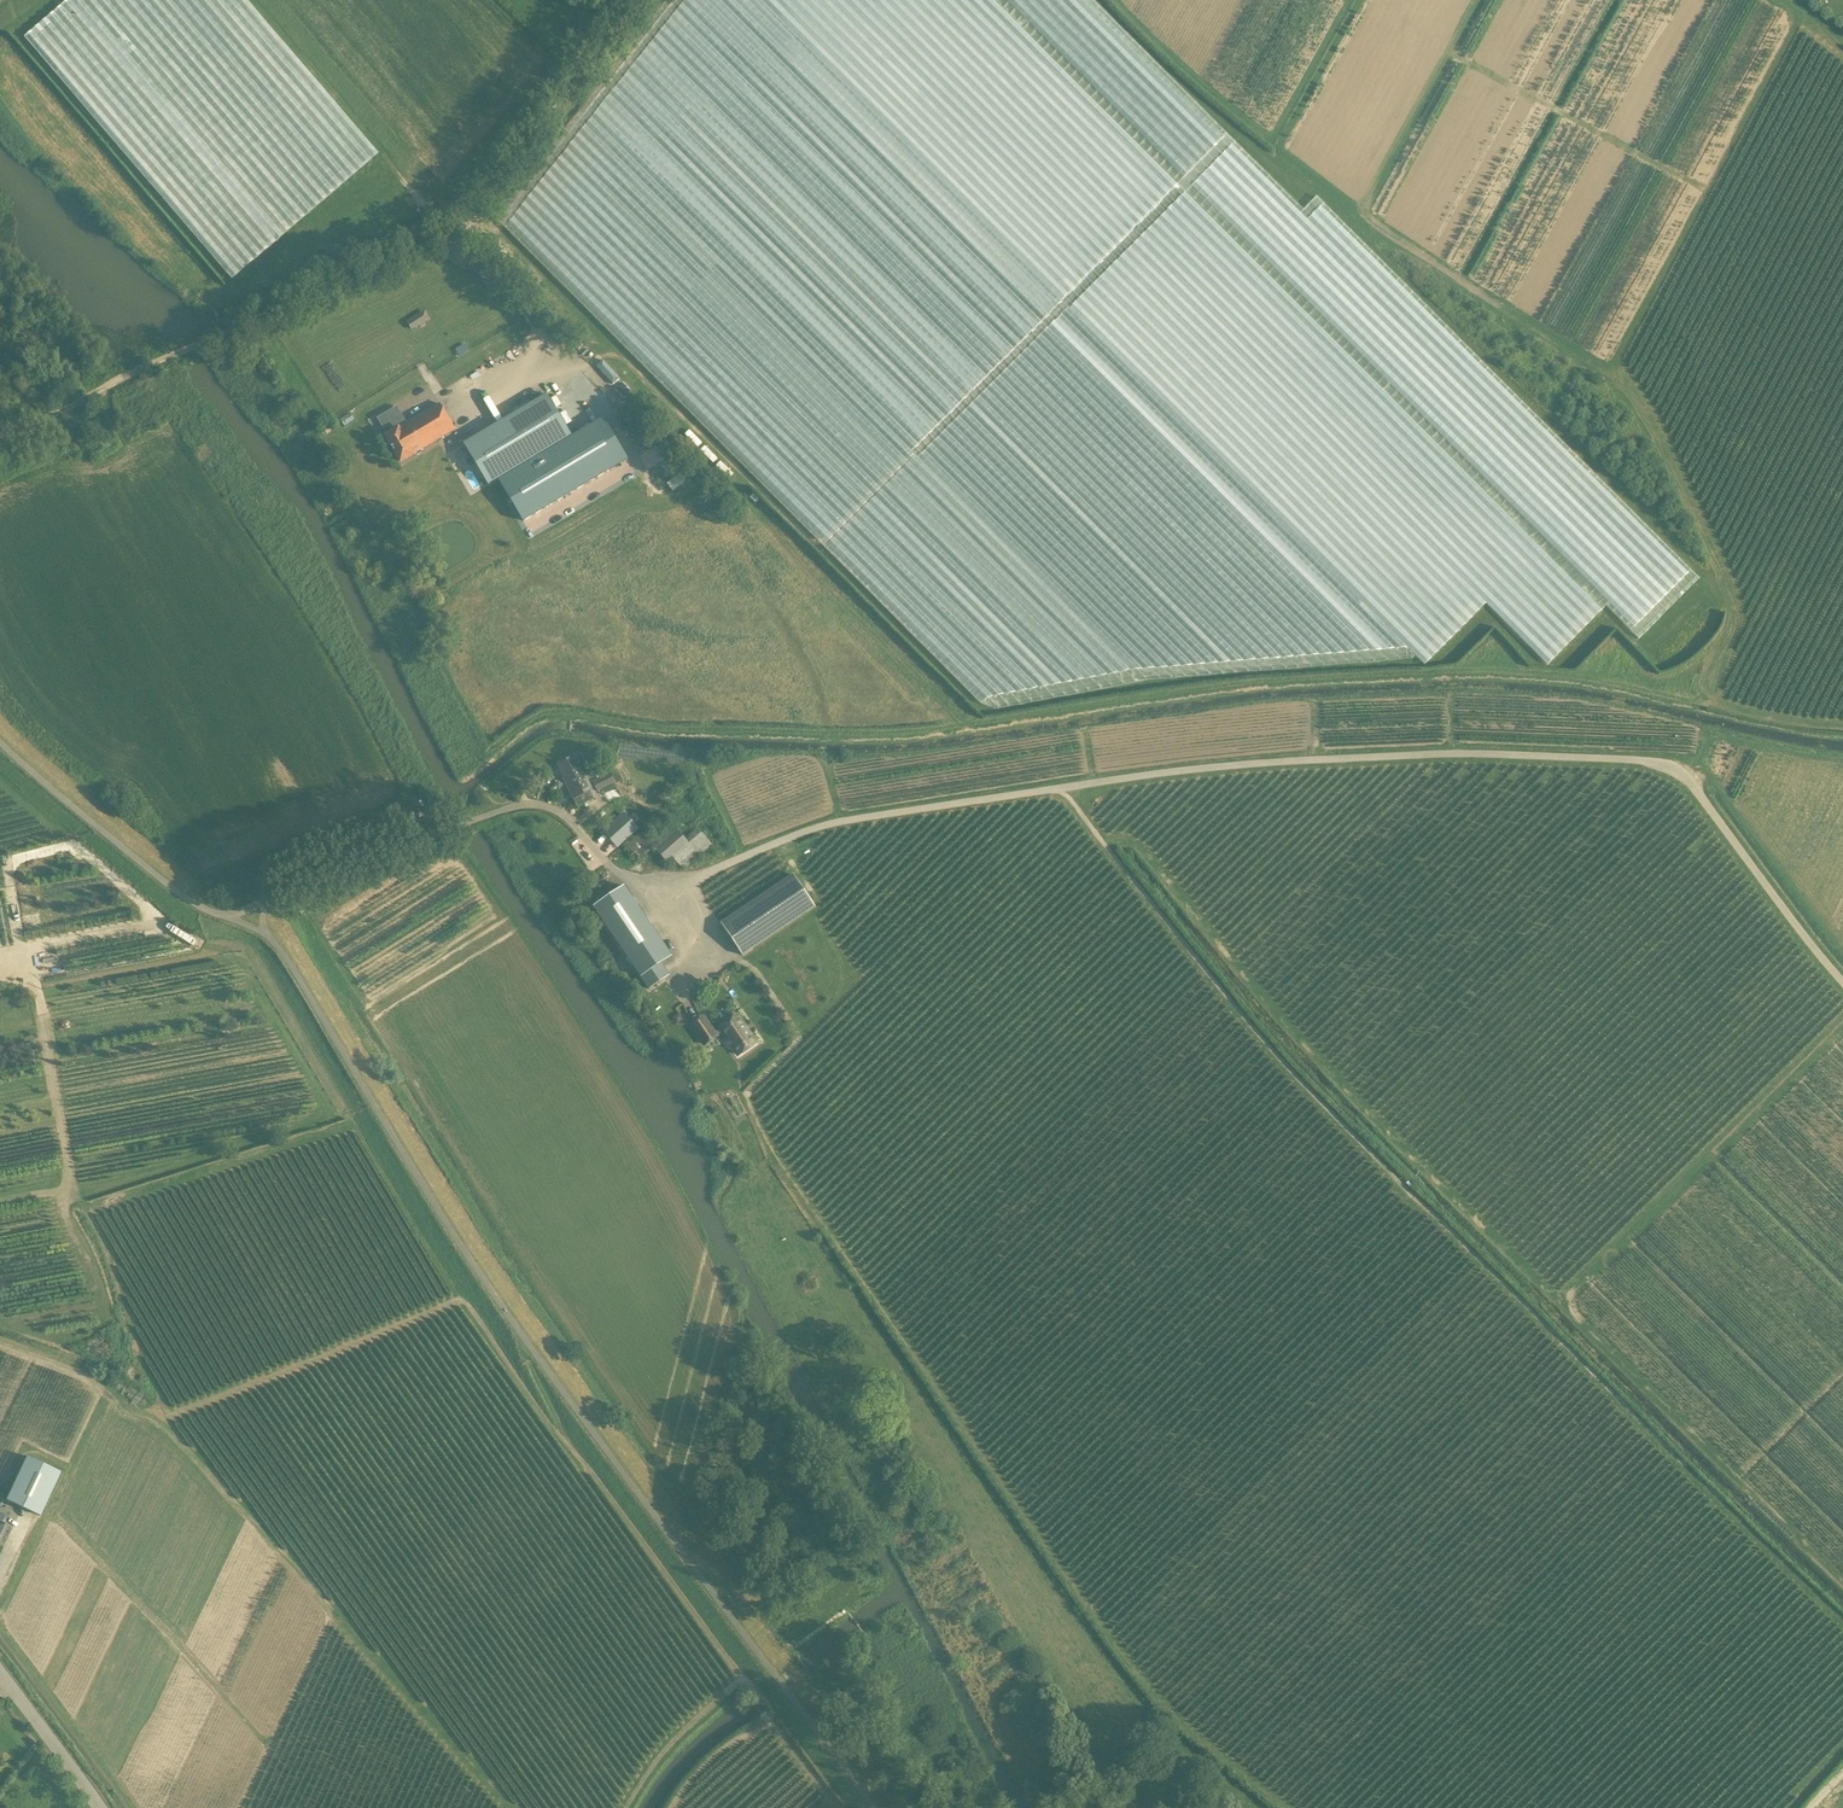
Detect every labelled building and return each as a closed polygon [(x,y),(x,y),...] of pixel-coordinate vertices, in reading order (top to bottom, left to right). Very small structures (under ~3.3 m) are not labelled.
[(603,358),(595,365),(613,384),(621,377),(603,358)] [(616,389),(624,396),(629,392),(621,384),(616,389)] [(498,479),(571,436),(546,393),(465,444),(489,484),(498,479)] [(560,404),(566,414),(578,408),(572,397),(560,404)] [(377,419),(386,434),(385,435),(400,461),(413,454),(413,453),(455,428),(440,402),(406,422),(397,407),(377,419)] [(602,418),(571,436),(498,479),(523,521),(627,459),(602,418)] [(574,756),(558,764),(566,781),(564,782),(568,789),(571,788),(576,797),(591,789),(586,779),(591,777),(586,768),(581,770),(574,756)] [(615,769),(592,781),(597,791),(602,789),(614,783),(620,780),(615,769)] [(607,800),(619,797),(617,787),(605,790),(607,800)] [(639,861),(652,849),(666,864),(673,859),(680,867),(686,868),(711,845),(697,827),(685,839),(679,833),(701,814),(691,804),(669,823),(667,821),(647,838),(641,831),(625,845),(639,861)] [(624,813),(603,832),(617,847),(638,829),(624,813)] [(720,923),(742,956),(814,907),(792,874),(720,923)] [(593,907),(641,977),(656,967),(672,956),(624,886),(593,907)] [(16,887),(7,888),(11,922),(20,921),(16,887)] [(701,1014),(689,1023),(705,1044),(716,1036),(714,1032),(701,1014)] [(718,1029),(714,1032),(716,1036),(721,1033),(738,1057),(758,1043),(737,1014),(717,1027),(718,1029)] [(8,1500),(41,1516),(61,1472),(28,1457),(8,1500)]
